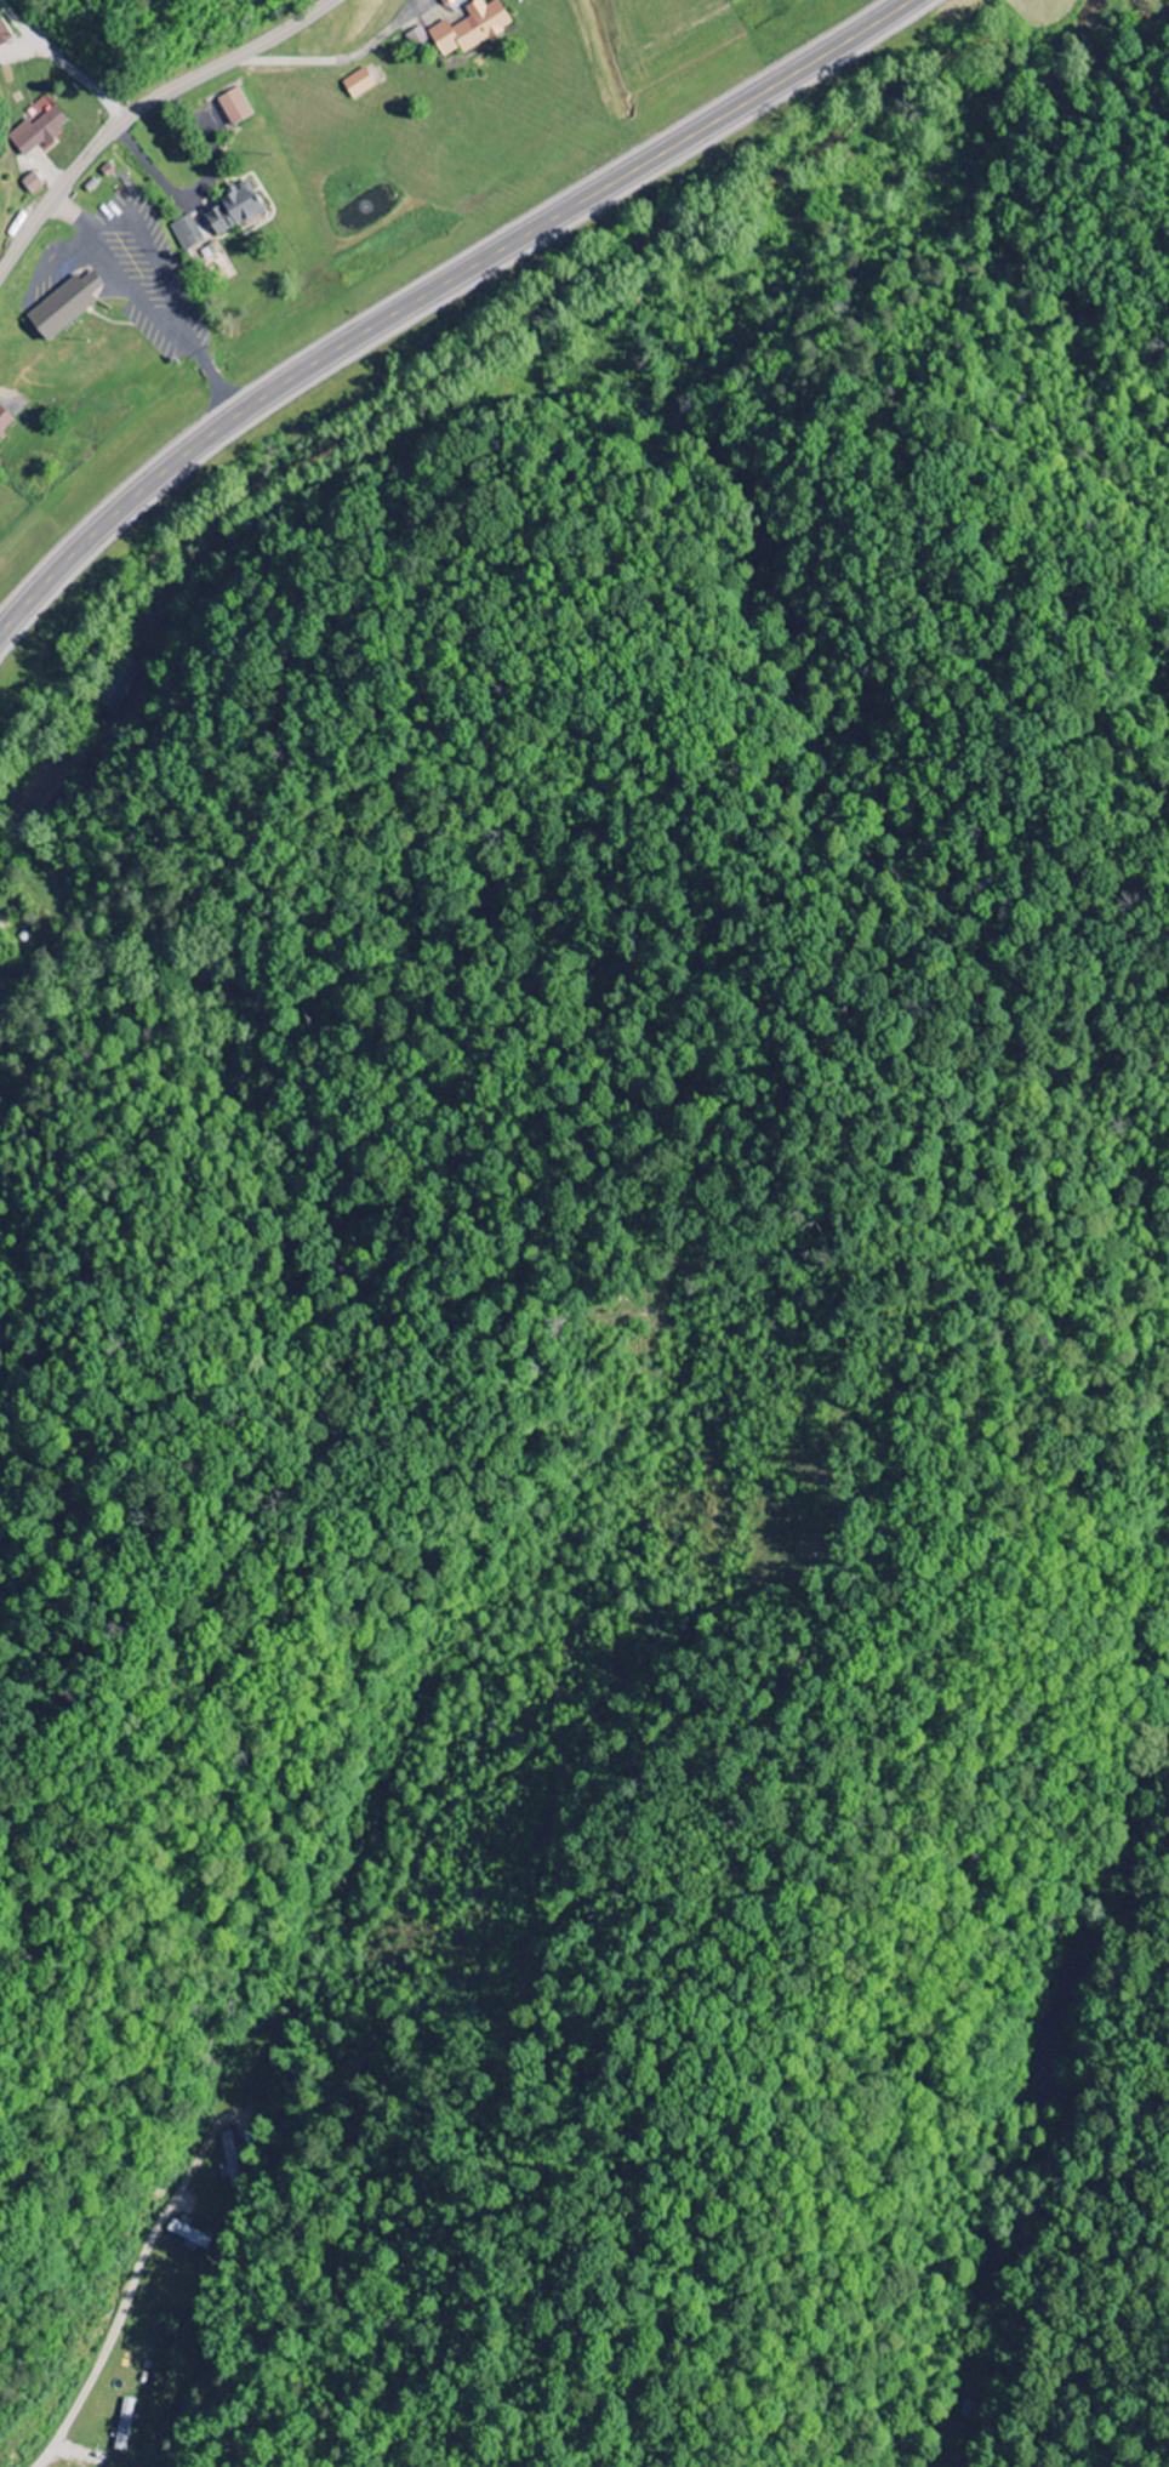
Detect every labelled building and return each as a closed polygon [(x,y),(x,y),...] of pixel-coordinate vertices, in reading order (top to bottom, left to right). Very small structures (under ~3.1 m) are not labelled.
[(439,60),(458,50),(460,54),(511,28),(497,0),(483,7),(479,0),(478,0),(462,8),(468,19),(447,29),(444,22),(424,31),(439,60)] [(10,41),(0,21),(0,46),(10,41)] [(351,102),(374,87),(363,69),(339,83),(351,102)] [(215,99),(230,128),(251,117),(237,89),(215,99)] [(69,122),(54,106),(31,127),(26,121),(6,138),(24,158),(42,143),(46,148),(60,136),(57,132),(69,122)] [(43,186),(32,173),(20,183),(31,196),(43,186)] [(263,209),(245,180),(215,199),(219,205),(201,217),(215,239),(263,209)] [(170,226),(183,251),(203,240),(190,215),(170,226)] [(97,305),(90,296),(103,287),(92,272),(78,282),(76,279),(21,318),(41,345),(97,305)] [(12,422),(0,411),(0,438),(2,436),(0,435),(12,422)] [(223,2166),(217,2166),(219,2183),(237,2181),(232,2133),(219,2134),(223,2166)] [(186,2240),(183,2248),(197,2253),(203,2234),(188,2229),(191,2221),(180,2217),(178,2223),(169,2220),(164,2233),(186,2240)] [(114,2452),(125,2453),(131,2400),(119,2399),(114,2452)]
